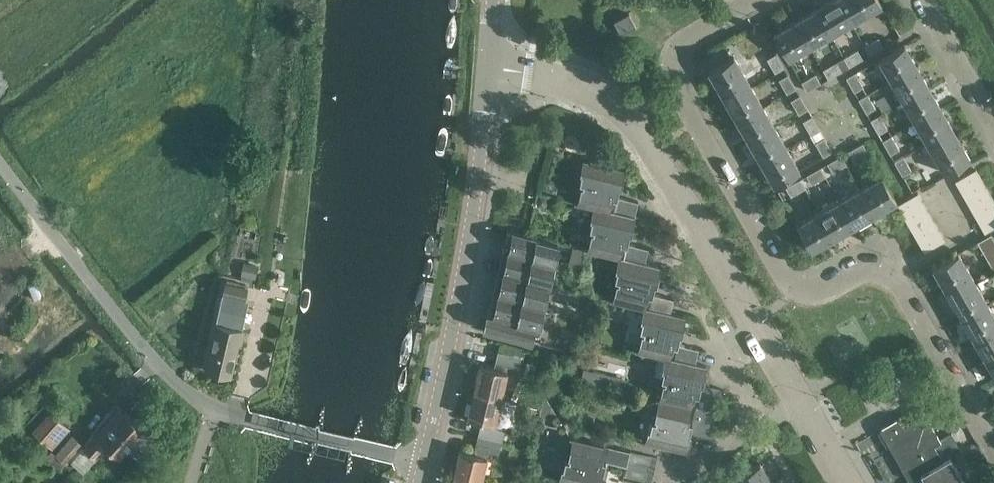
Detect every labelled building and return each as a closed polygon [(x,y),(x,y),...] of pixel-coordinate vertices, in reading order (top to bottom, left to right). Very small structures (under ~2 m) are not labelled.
[(847,0),(829,0),(819,6),(834,31),(857,18),(847,0)] [(857,18),(880,4),(878,0),(847,0),(857,18)] [(834,31),(819,6),(797,19),(811,44),(834,31)] [(628,12),(613,21),(621,34),(636,26),(628,12)] [(811,44),(797,19),(773,32),(788,57),(811,44)] [(870,54),(884,46),(878,37),(864,45),(870,54)] [(903,44),(878,58),(891,81),(916,67),(903,44)] [(849,66),(863,58),(858,49),(843,57),(849,66)] [(784,67),(776,53),(766,58),(775,72),(784,67)] [(707,70),(721,93),(754,74),(753,72),(745,77),(733,55),(707,70)] [(822,69),(828,78),(842,70),(837,61),(822,69)] [(916,67),(891,81),(902,100),(896,104),(898,108),(929,90),(916,67)] [(846,77),(854,91),(863,86),(855,72),(846,77)] [(787,93),(796,88),(788,73),(779,79),(787,93)] [(807,91),(821,82),(815,73),(801,81),(807,91)] [(754,74),(721,93),(734,116),(759,101),(750,86),(759,81),(754,74)] [(929,90),(898,108),(901,114),(908,110),(914,121),(907,125),(910,131),(942,112),(929,90)] [(858,98),(866,112),(876,107),(867,93),(858,98)] [(799,114),(808,108),(800,94),(790,99),(799,114)] [(759,101),(734,116),(747,138),(772,123),(759,101)] [(942,112),(910,131),(913,135),(919,131),(926,142),(920,146),(924,153),(955,135),(942,112)] [(870,119),(878,133),(888,128),(880,114),(870,119)] [(811,135),(820,129),(812,115),(802,120),(811,135)] [(772,123),(747,138),(760,161),(785,146),(772,123)] [(882,140),(890,154),(899,149),(891,135),(882,140)] [(955,135),(924,153),(924,155),(931,151),(943,173),(969,158),(955,135)] [(815,142),(823,156),(832,151),(824,137),(815,142)] [(854,147),(848,150),(854,160),(868,151),(863,142),(854,147)] [(785,146),(760,161),(773,184),(798,169),(785,146)] [(598,159),(614,163),(616,152),(601,148),(598,159)] [(841,155),(827,163),(832,172),(846,164),(841,155)] [(894,161),(902,175),(911,170),(903,155),(894,161)] [(576,202),(593,206),(632,215),(632,216),(633,216),(637,201),(615,196),(622,167),(582,158),(578,177),(582,178),(576,202)] [(820,166),(806,175),(811,184),(826,175),(820,166)] [(975,168),(954,180),(960,190),(981,178),(975,168)] [(881,175),(859,187),(874,213),(895,201),(881,175)] [(800,178),(785,187),(790,196),(805,187),(800,178)] [(981,178),(960,190),(966,199),(986,188),(981,178)] [(859,187),(839,199),(853,225),(874,213),(859,187)] [(986,188),(966,199),(971,209),(992,197),(986,188)] [(917,192),(897,204),(902,214),(923,202),(917,192)] [(971,209),(976,218),(993,208),(993,201),(992,197),(971,209)] [(839,199),(818,211),(832,236),(853,225),(839,199)] [(923,202),(902,214),(908,223),(928,211),(923,202)] [(632,215),(593,206),(588,227),(591,227),(586,248),(618,255),(644,262),(647,248),(625,243),(632,216),(632,215)] [(976,218),(984,232),(993,227),(993,208),(976,218)] [(818,211),(796,223),(811,249),(832,236),(818,211)] [(928,211),(908,223),(913,233),(934,221),(928,211)] [(913,233),(918,242),(939,230),(934,221),(913,233)] [(559,241),(529,234),(512,230),(507,252),(554,263),(559,241)] [(918,242),(924,252),(945,240),(939,230),(918,242)] [(554,263),(507,252),(502,273),(549,284),(554,263)] [(957,253),(932,267),(945,291),(970,276),(957,253)] [(658,265),(644,262),(618,255),(613,277),(616,277),(611,299),(643,306),(669,312),(669,311),(672,298),(651,293),(658,265)] [(257,265),(251,263),(244,262),(242,274),(255,277),(255,273),(257,265)] [(549,284),(502,273),(497,294),(544,305),(549,284)] [(970,276),(945,291),(958,313),(983,299),(970,276)] [(223,294),(216,322),(205,369),(231,375),(239,340),(242,341),(245,329),(242,328),(247,305),(243,304),(247,287),(226,282),(223,294)] [(539,327),(544,305),(497,294),(492,313),(486,312),(484,319),(482,328),(482,329),(532,341),(532,340),(534,330),(535,326),(539,327)] [(958,313),(971,336),(993,323),(993,317),(983,299),(958,313)] [(643,306),(638,327),(642,328),(637,349),(658,355),(664,356),(664,355),(694,362),(695,361),(698,347),(676,342),(683,314),(669,311),(669,312),(643,306)] [(971,336),(984,359),(993,353),(993,323),(971,336)] [(478,363),(471,390),(499,397),(505,369),(506,364),(517,367),(519,356),(496,350),(492,367),(478,363)] [(984,359),(993,376),(993,353),(984,359)] [(664,355),(664,356),(658,355),(653,375),(659,376),(659,377),(663,378),(658,399),(715,412),(720,388),(699,383),(704,364),(695,361),(694,362),(664,355)] [(499,397),(471,390),(465,416),(480,419),(476,436),(499,442),(502,430),(491,427),(492,422),(493,422),(499,397)] [(715,412),(658,399),(653,420),(650,419),(645,440),(684,449),(688,430),(709,435),(715,412)] [(108,427),(99,437),(95,434),(84,446),(97,457),(108,445),(120,456),(127,447),(140,459),(158,439),(144,427),(143,428),(141,426),(143,422),(136,416),(133,419),(123,410),(118,415),(112,410),(101,422),(108,427)] [(69,427),(51,411),(33,431),(52,447),(69,427)] [(911,421),(903,426),(898,418),(880,429),(909,480),(921,473),(926,482),(965,482),(950,456),(960,450),(951,433),(939,440),(923,411),(909,418),(911,421)] [(74,434),(56,453),(51,449),(44,457),(52,464),(54,462),(62,467),(65,462),(83,443),(74,434)] [(458,448),(451,475),(479,481),(485,455),(484,455),(485,450),(497,453),(499,442),(476,436),(472,452),(458,448)] [(572,437),(568,457),(563,456),(558,478),(577,482),(580,482),(599,482),(604,460),(625,465),(628,450),(572,437)] [(734,476),(734,477),(738,482),(771,482),(759,462),(734,476)]
